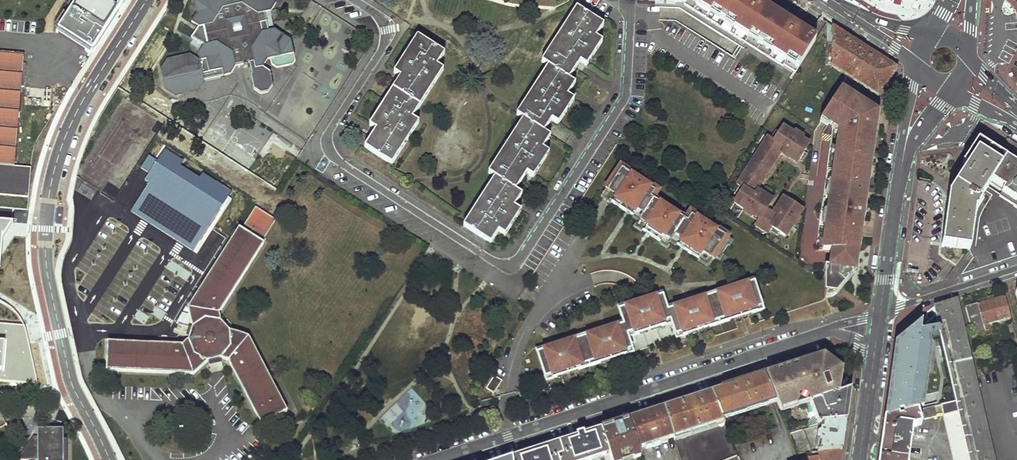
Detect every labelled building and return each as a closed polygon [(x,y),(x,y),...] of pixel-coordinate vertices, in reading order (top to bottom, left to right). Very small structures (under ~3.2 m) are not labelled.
[(58,31),(92,52),(126,0),(77,0),(58,31)] [(197,15),(200,27),(193,39),(205,47),(200,54),(199,64),(190,55),(168,60),(161,70),(165,88),(176,95),(198,90),(205,80),(231,74),(236,66),(250,63),(253,74),(252,76),(255,89),(262,94),(269,92),(274,85),(271,71),(264,67),(268,60),(270,62),(276,61),(277,59),(295,55),(292,41),(276,30),(269,32),(265,13),(272,12),(277,4),(271,0),(207,0),(197,15)] [(207,0),(204,0),(195,2),(197,15),(207,0)] [(650,1),(686,3),(686,5),(743,48),(784,67),(785,65),(797,73),(815,45),(802,37),(789,29),(764,13),(751,4),(745,0),(650,0),(650,1)] [(602,26),(576,9),(541,61),(547,65),(520,106),(516,113),(522,118),(487,171),(494,176),(463,224),(490,241),(498,229),(503,233),(519,209),(514,205),(521,193),(514,188),(526,171),(532,175),(548,151),(541,146),(553,128),(573,98),(567,94),(574,82),(568,78),(579,61),(586,64),(602,41),(595,37),(602,26)] [(767,9),(764,13),(789,29),(791,25),(767,9)] [(833,26),(831,64),(878,95),(897,67),(863,45),(833,26)] [(804,33),(802,37),(815,45),(817,41),(804,33)] [(444,53),(418,36),(394,70),(400,75),(369,123),(374,127),(364,144),(391,161),(417,121),(412,116),(443,69),(437,64),(444,53)] [(0,51),(0,194),(26,196),(29,167),(12,166),(22,53),(0,51)] [(843,90),(825,117),(837,124),(835,128),(817,251),(834,251),(832,267),(827,267),(827,279),(827,298),(834,298),(840,296),(857,272),(863,227),(860,227),(861,219),(864,218),(865,217),(865,215),(864,213),(863,211),(864,203),(867,203),(868,190),(866,190),(870,158),(873,159),(879,114),(843,90)] [(82,174),(115,193),(153,130),(137,121),(138,120),(120,110),(82,174)] [(825,117),(823,120),(835,128),(837,124),(825,117)] [(738,182),(744,186),(735,201),(761,217),(757,223),(769,231),(773,225),(788,234),(804,207),(787,196),(779,209),(782,210),(780,213),(775,210),(774,212),(767,208),(772,200),(760,192),(758,195),(755,193),(758,189),(755,187),(765,173),(766,174),(772,164),(771,163),(780,148),(782,150),(785,146),(788,148),(786,150),(799,158),(810,140),(783,123),(774,138),(768,134),(738,182)] [(997,153),(1001,156),(1004,152),(1011,157),(1014,151),(1016,153),(1016,145),(1006,139),(997,153)] [(272,142),(262,157),(276,167),(286,151),(272,142)] [(997,153),(982,144),(967,166),(971,169),(952,199),(944,248),(970,251),(976,212),(979,212),(979,209),(978,209),(978,207),(978,205),(981,201),(980,200),(981,197),(989,184),(1005,158),(1001,156),(997,153)] [(183,158),(165,147),(157,159),(149,155),(139,170),(148,175),(143,183),(149,186),(132,212),(192,250),(231,189),(204,172),(200,179),(178,165),(183,158)] [(1001,156),(1005,158),(989,184),(1002,193),(1000,197),(1016,208),(1016,153),(1014,151),(1011,157),(1004,152),(1001,156)] [(639,174),(620,161),(605,185),(617,192),(613,199),(632,211),(636,205),(644,210),(639,217),(635,222),(666,243),(670,237),(674,230),(682,236),(678,242),(697,254),(701,248),(713,256),(715,252),(726,236),(728,232),(709,220),(709,221),(704,217),(705,217),(690,207),(686,213),(673,204),(673,205),(668,202),(668,201),(656,193),(660,187),(644,177),(644,178),(639,174)] [(617,192),(605,185),(601,191),(613,199),(617,192)] [(276,217),(255,204),(242,226),(240,224),(235,232),(188,305),(193,324),(192,324),(189,335),(189,337),(183,342),(170,341),(108,339),(107,368),(193,371),(208,359),(222,356),(229,359),(261,421),(287,408),(269,373),(266,374),(263,368),(266,367),(249,334),(230,328),(221,319),(220,310),(264,240),(262,239),(276,217)] [(636,205),(632,211),(639,217),(644,210),(636,205)] [(0,218),(0,265),(11,265),(12,235),(22,220),(0,218)] [(670,237),(678,242),(682,236),(674,230),(670,237)] [(730,238),(726,236),(715,252),(719,255),(730,238)] [(709,262),(713,256),(701,248),(697,254),(709,262)] [(710,293),(720,324),(735,319),(732,312),(745,308),(748,315),(763,310),(753,279),(710,293)] [(671,323),(666,308),(662,293),(618,307),(623,322),(628,337),(643,332),(641,325),(654,321),(656,328),(671,323)] [(666,308),(671,323),(676,338),(691,333),(689,326),(702,321),(705,329),(720,324),(710,293),(666,308)] [(966,309),(973,333),(984,330),(985,334),(990,332),(988,325),(1010,318),(1004,296),(987,302),(987,300),(979,302),(980,304),(966,309)] [(934,306),(934,307),(936,315),(939,329),(956,402),(959,414),(969,459),(993,459),(956,299),(934,306)] [(732,312),(735,319),(741,317),(748,315),(745,308),(732,312)] [(641,325),(643,332),(649,330),(656,328),(654,321),(641,325)] [(689,326),(691,333),(698,331),(705,329),(702,321),(689,326)] [(628,337),(623,322),(579,336),(589,367),(604,362),(602,354),(615,350),(617,357),(633,352),(628,337)] [(941,405),(956,402),(939,329),(921,333),(922,322),(915,328),(909,333),(893,346),(883,419),(918,411),(923,410),(936,406),(941,405)] [(589,367),(579,336),(536,350),(546,381),(561,375),(559,368),(572,364),(574,371),(589,367)] [(602,354),(604,362),(611,359),(617,357),(615,350),(602,354)] [(222,356),(208,359),(209,364),(223,361),(222,356)] [(811,403),(837,393),(839,381),(836,380),(833,379),(834,377),(834,375),(834,372),(833,370),(832,367),(831,365),(830,363),(828,362),(825,360),(823,360),(821,360),(819,360),(817,360),(764,376),(776,402),(780,414),(811,403)] [(559,368),(561,375),(568,373),(574,371),(572,364),(559,368)] [(488,386),(496,391),(503,378),(496,374),(488,386)] [(711,393),(722,419),(768,405),(772,403),(776,402),(764,376),(760,377),(739,384),(711,393)] [(837,393),(811,403),(821,425),(822,424),(846,420),(849,398),(850,389),(837,393)] [(675,442),(725,426),(722,419),(711,393),(679,404),(664,409),(673,438),(675,442)] [(944,417),(959,414),(956,402),(941,405),(944,417)] [(936,406),(923,410),(926,420),(938,417),(936,406)] [(627,421),(637,450),(650,446),(651,449),(658,446),(657,444),(673,438),(664,409),(644,415),(627,421)] [(912,426),(921,423),(918,411),(883,419),(878,459),(907,459),(912,426)] [(944,417),(954,459),(969,459),(959,414),(944,417)] [(822,452),(842,450),(844,437),(846,420),(822,424),(821,425),(820,431),(818,432),(817,433),(816,435),(816,437),(817,439),(819,439),(818,453),(822,452)] [(600,430),(608,456),(609,458),(610,459),(633,459),(640,458),(637,450),(627,421),(611,426),(600,430)] [(557,459),(595,459),(603,457),(608,456),(600,430),(585,434),(581,436),(580,433),(574,435),(574,438),(571,439),(558,443),(563,457),(556,459),(557,459)] [(19,459),(62,459),(62,434),(50,434),(50,437),(47,437),(47,434),(36,434),(36,441),(32,441),(19,459)] [(558,443),(531,452),(511,459),(557,459),(556,459),(563,457),(558,443)] [(73,459),(86,459),(86,448),(73,448),(73,459)] [(842,450),(822,452),(823,459),(803,459),(840,459),(842,450)]
